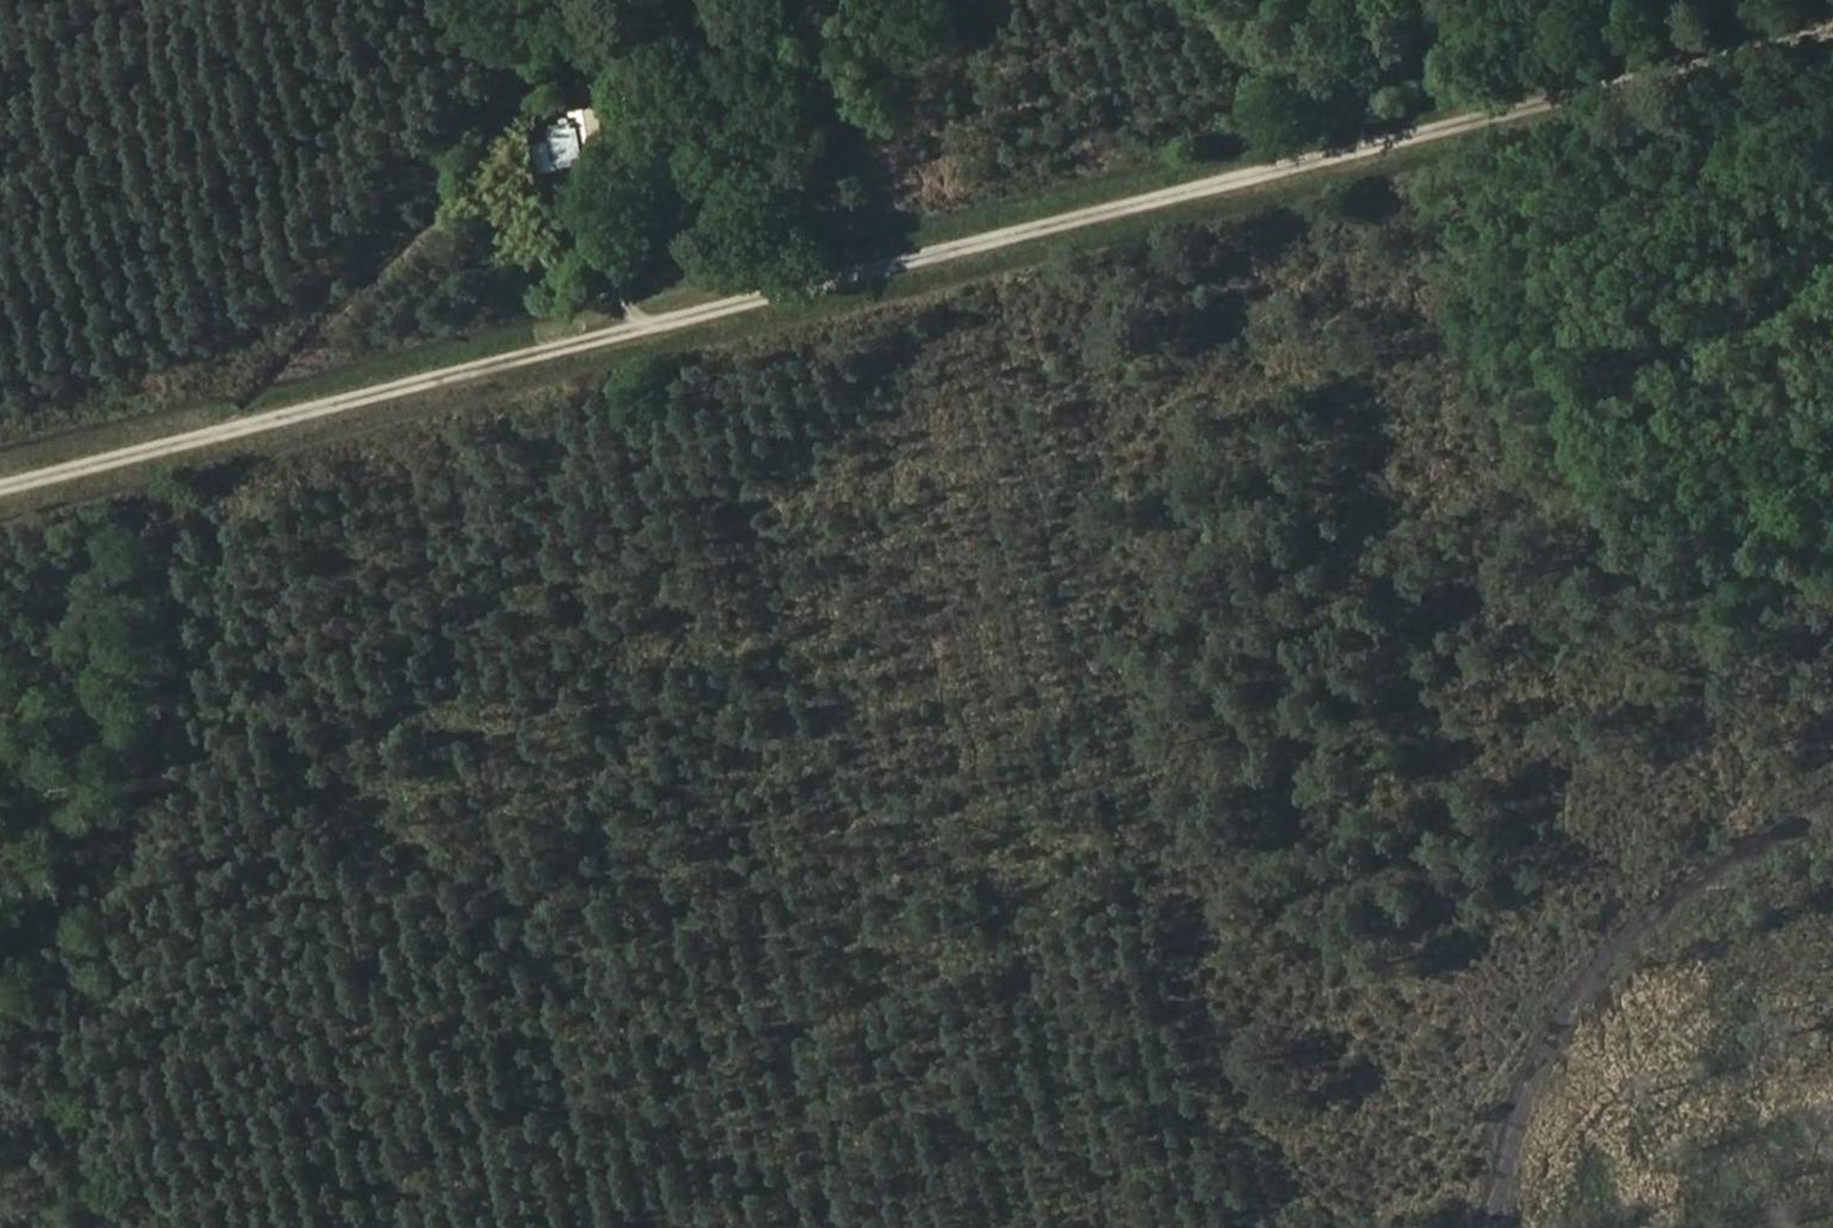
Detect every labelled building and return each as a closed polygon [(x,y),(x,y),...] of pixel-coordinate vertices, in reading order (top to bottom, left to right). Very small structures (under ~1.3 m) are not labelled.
[(601,106),(571,112),(578,145),(607,140),(601,106)]
